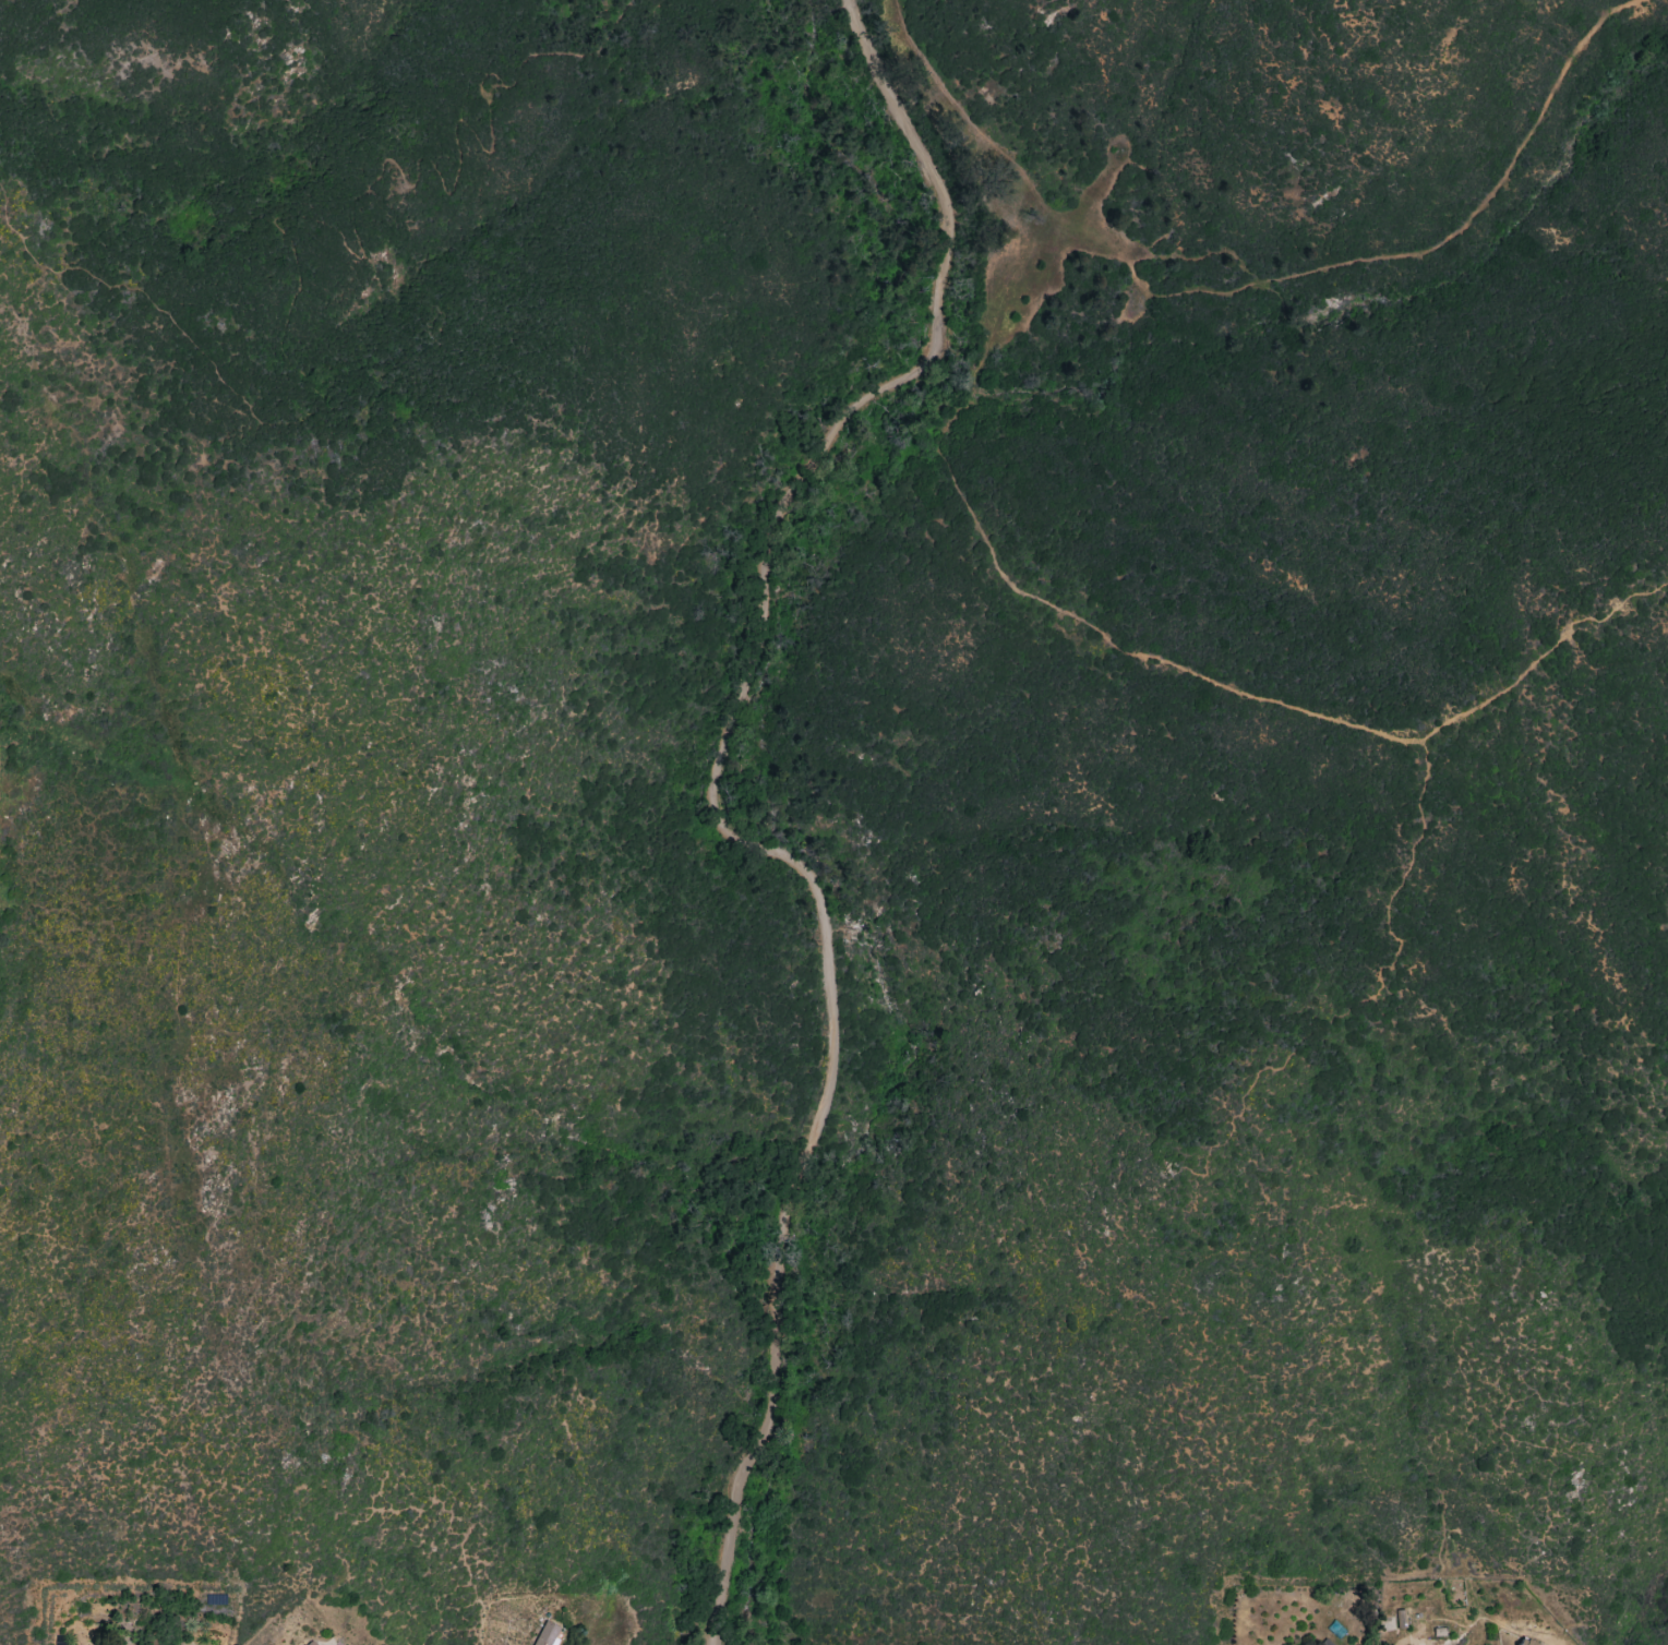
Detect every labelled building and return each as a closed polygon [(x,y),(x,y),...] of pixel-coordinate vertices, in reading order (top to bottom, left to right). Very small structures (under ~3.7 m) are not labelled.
[(1405,1629),(1404,1610),(1396,1611),(1397,1629),(1405,1629)] [(556,1639),(554,1638),(559,1627),(545,1621),(533,1644),(553,1644),(556,1639)]
